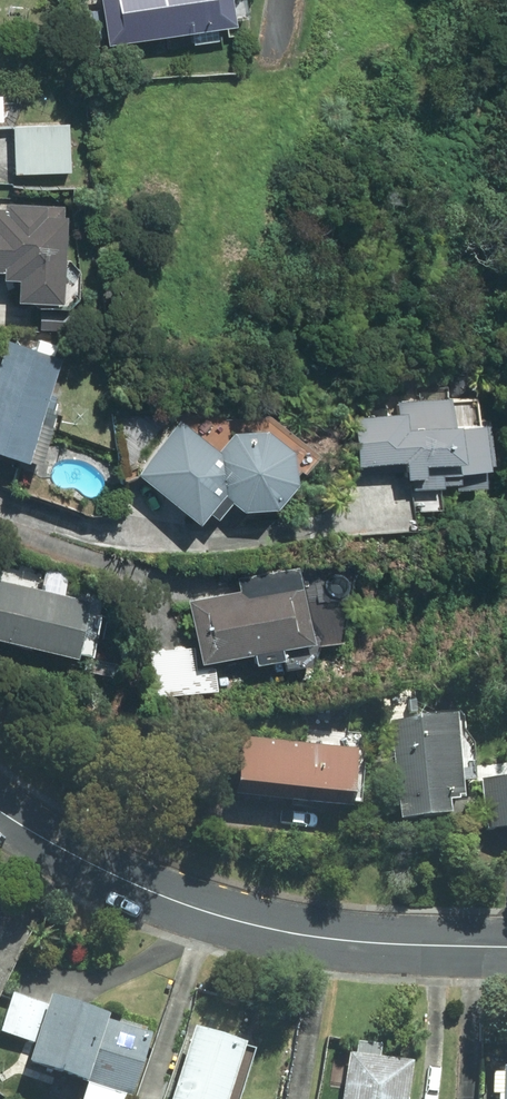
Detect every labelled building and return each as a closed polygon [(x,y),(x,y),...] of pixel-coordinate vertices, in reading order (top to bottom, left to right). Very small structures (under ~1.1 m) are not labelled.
[(227,0),(96,0),(102,42),(230,24),(227,0)] [(12,174),(69,172),(68,125),(11,126),(12,174)] [(61,206),(41,205),(1,202),(1,207),(0,207),(0,278),(13,278),(12,300),(57,302),(61,206)] [(54,344),(37,338),(33,349),(4,338),(0,350),(0,453),(23,461),(24,458),(34,462),(53,410),(42,406),(60,358),(50,355),(54,344)] [(348,415),(353,464),(400,459),(401,476),(407,476),(410,510),(437,507),(434,484),(450,482),(451,489),(479,486),(477,465),(489,463),(484,418),(473,419),(472,396),(445,399),(444,396),(394,401),(394,410),(348,415)] [(213,449),(176,419),(132,473),(192,523),(203,510),(211,517),(225,500),(237,510),(268,506),(287,481),(284,448),(260,429),(228,431),(213,449)] [(196,662),(307,642),(293,567),(233,577),(236,590),(184,600),(196,662)] [(71,656),(85,599),(0,580),(0,640),(71,656)] [(150,695),(214,689),(212,667),(192,669),(190,646),(146,651),(150,695)] [(122,665),(85,656),(82,667),(119,676),(122,665)] [(387,725),(395,824),(445,820),(444,805),(458,804),(451,719),(387,725)] [(352,754),(237,739),(230,798),(345,813),(352,754)] [(480,781),(485,833),(506,831),(506,778),(480,781)] [(128,1094),(148,1033),(102,1018),(104,1013),(47,995),(44,1004),(11,993),(0,1026),(0,1032),(30,1041),(24,1060),(128,1094)] [(170,1098),(222,1098),(239,1044),(192,1029),(170,1098)] [(376,1045),(353,1043),(352,1055),(345,1054),(339,1098),(401,1098),(406,1062),(373,1058),(376,1045)]
